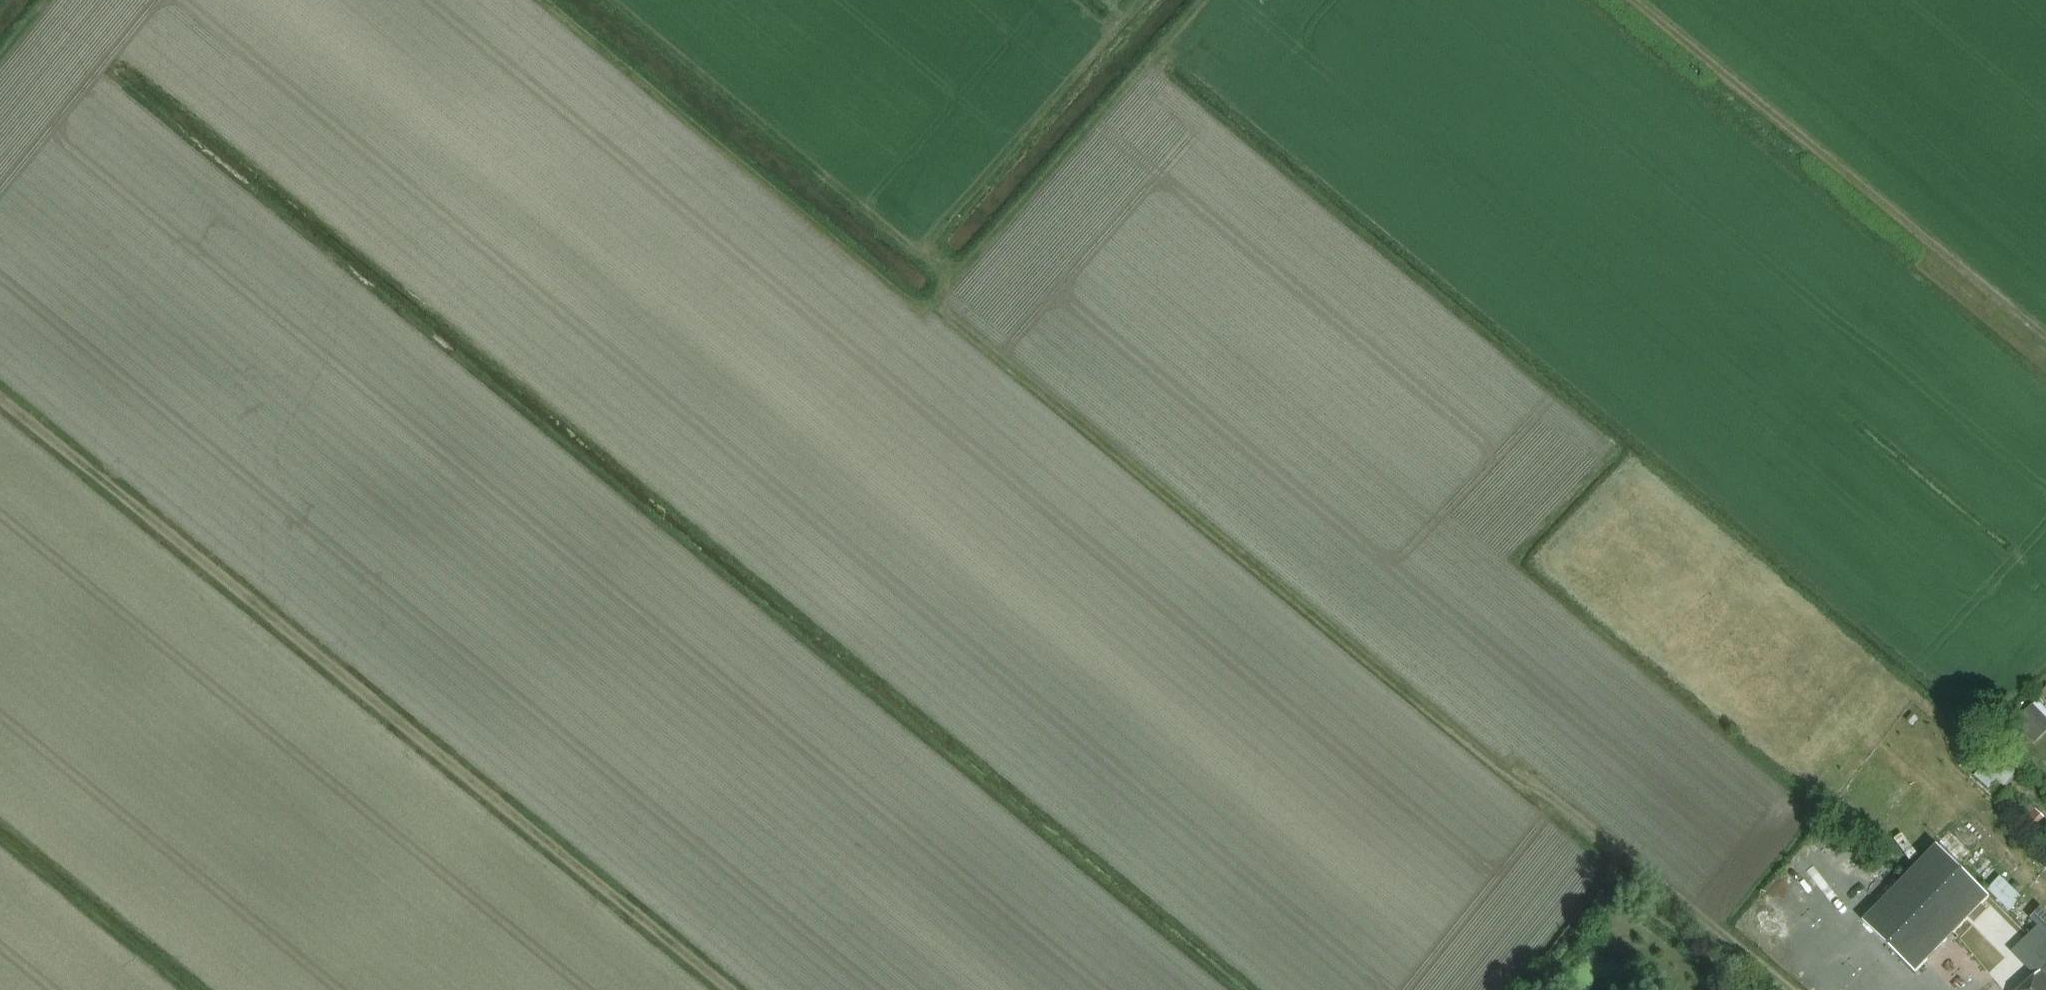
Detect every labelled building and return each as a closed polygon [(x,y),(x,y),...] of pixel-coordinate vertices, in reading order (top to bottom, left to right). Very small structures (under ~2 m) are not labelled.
[(2036,744),(2045,735),(2045,718),(2034,706),(2016,723),(2036,744)] [(1994,755),(1975,776),(1989,789),(1997,779),(2006,787),(2016,774),(1994,755)] [(2037,827),(2045,818),(2031,806),(2023,815),(2037,827)] [(1962,857),(1975,843),(1957,826),(1943,841),(1962,857)] [(1997,949),(2006,958),(2011,954),(2034,978),(2021,989),(2045,989),(2045,936),(2038,928),(2029,937),(1939,847),(1865,923),(1916,973),(1969,919),(1997,949)] [(2013,907),(2025,894),(2005,874),(1992,887),(2013,907)]
